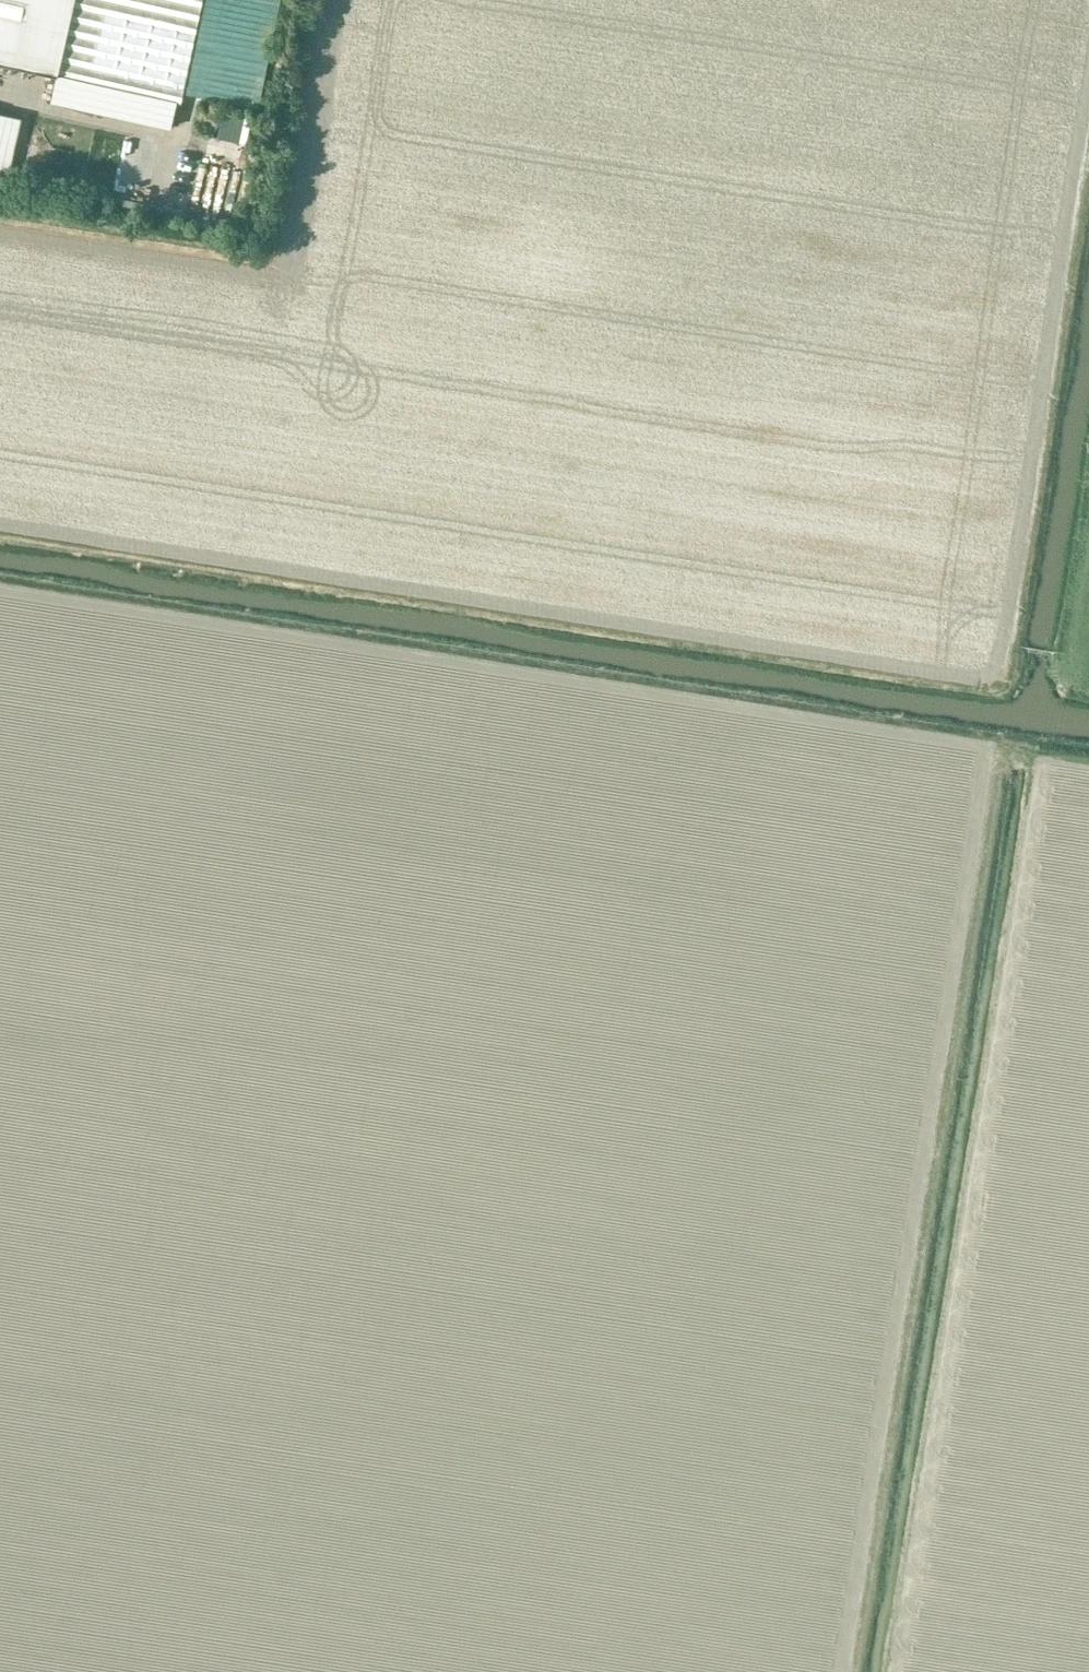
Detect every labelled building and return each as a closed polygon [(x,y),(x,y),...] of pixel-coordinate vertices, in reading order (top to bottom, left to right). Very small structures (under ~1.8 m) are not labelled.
[(180,103),(204,0),(0,0),(0,62),(180,103)] [(127,187),(122,205),(136,209),(141,192),(127,187)]
